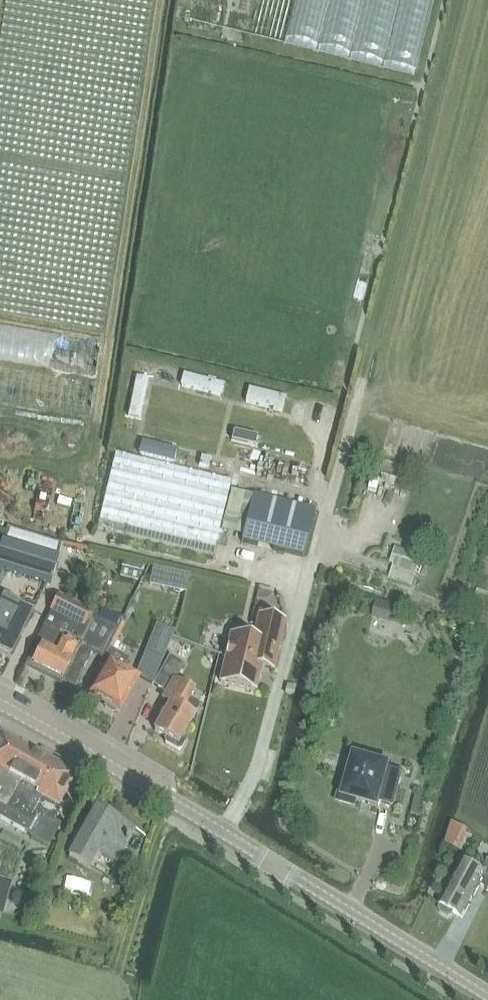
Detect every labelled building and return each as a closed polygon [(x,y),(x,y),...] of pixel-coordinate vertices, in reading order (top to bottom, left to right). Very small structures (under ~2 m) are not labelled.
[(188,20),(417,69),(432,0),(192,0),(188,20)] [(98,334),(0,323),(0,394),(90,404),(98,334)] [(134,362),(129,383),(224,405),(229,384),(134,362)] [(249,407),(253,391),(238,387),(233,403),(249,407)] [(225,435),(318,454),(321,436),(289,430),(287,440),(281,439),(283,430),(272,428),(273,423),(229,414),(225,435)] [(164,458),(168,445),(140,438),(137,452),(164,458)] [(115,453),(97,529),(212,557),(216,543),(224,545),(227,533),(219,531),(230,481),(115,453)] [(303,558),(305,553),(315,509),(253,494),(241,542),(303,558)] [(54,551),(57,541),(8,525),(5,535),(54,551)] [(58,555),(2,538),(1,542),(0,546),(0,584),(1,581),(9,583),(12,574),(50,585),(58,555)] [(395,547),(389,563),(393,565),(388,579),(411,587),(422,557),(395,547)] [(12,654),(33,609),(0,593),(0,648),(12,654)] [(103,660),(104,658),(109,648),(122,620),(91,607),(90,610),(58,594),(49,612),(50,612),(23,668),(72,692),(91,654),(103,660)] [(274,670),(286,620),(258,614),(252,639),(230,634),(219,683),(256,691),(262,667),(274,670)] [(155,621),(136,670),(153,677),(173,629),(155,621)] [(140,677),(126,669),(131,660),(109,648),(104,658),(106,659),(86,694),(120,713),(140,677)] [(165,677),(159,687),(172,695),(167,702),(170,704),(154,731),(165,738),(164,740),(165,744),(178,751),(181,750),(187,740),(186,737),(183,735),(194,717),(200,707),(198,703),(188,697),(192,691),(176,681),(185,666),(171,657),(161,675),(165,677)] [(27,832),(36,816),(41,819),(43,814),(52,820),(60,806),(58,805),(75,775),(35,752),(34,754),(0,735),(0,736),(0,817),(27,832)] [(344,774),(337,801),(355,806),(356,800),(376,806),(377,801),(393,806),(402,772),(387,768),(387,767),(355,758),(350,775),(344,774)] [(115,867),(136,829),(95,807),(66,857),(90,870),(97,857),(115,867)] [(450,820),(442,843),(459,849),(467,826),(450,820)] [(487,859),(481,871),(462,861),(439,905),(441,906),(439,910),(440,913),(449,917),(452,916),(454,913),(462,917),(479,884),(487,889),(487,859)]
